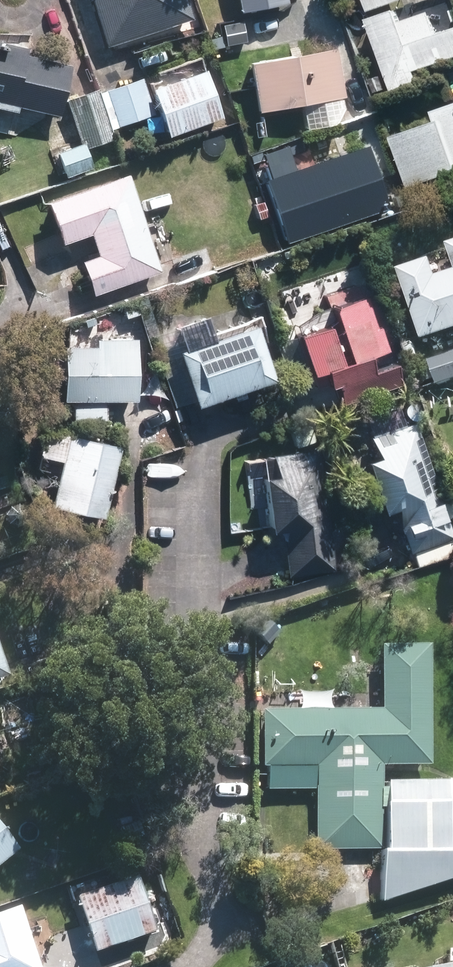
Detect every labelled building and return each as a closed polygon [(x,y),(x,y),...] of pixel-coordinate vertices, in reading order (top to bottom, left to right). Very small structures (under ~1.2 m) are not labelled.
[(110,39),(188,15),(184,0),(99,0),(110,39)] [(377,18),(400,85),(423,78),(418,64),(452,53),(452,30),(417,42),(406,8),(377,18)] [(0,41),(0,97),(59,111),(70,64),(24,54),(26,47),(0,41)] [(356,45),(252,63),(260,109),(344,94),(345,101),(366,98),(356,45)] [(236,68),(226,72),(232,87),(242,84),(236,68)] [(204,70),(152,88),(168,132),(220,114),(204,70)] [(138,79),(102,92),(114,126),(150,113),(138,79)] [(86,144),(111,136),(96,91),(71,99),(86,144)] [(397,135),(414,184),(452,170),(452,103),(440,107),(444,119),(397,135)] [(351,121),(338,126),(366,210),(408,196),(394,156),(387,159),(370,107),(349,114),(351,121)] [(84,145),(58,154),(65,175),(91,167),(84,145)] [(128,176),(51,201),(63,238),(92,228),(100,253),(85,258),(95,290),(158,270),(128,176)] [(262,203),(254,205),(259,218),(266,216),(262,203)] [(410,271),(431,335),(452,328),(452,276),(441,280),(436,263),(410,271)] [(327,307),(302,327),(317,373),(326,370),(331,384),(340,381),(346,400),(404,381),(398,362),(372,370),(366,352),(386,346),(378,324),(374,325),(363,293),(345,299),(341,288),(325,293),(327,307)] [(257,325),(182,350),(199,400),(274,375),(257,325)] [(136,399),(135,341),(101,341),(101,347),(58,348),(59,401),(136,399)] [(436,361),(442,382),(452,378),(452,356),(436,361)] [(416,426),(378,437),(384,456),(370,460),(385,505),(400,500),(414,547),(450,536),(416,426)] [(117,449),(70,438),(51,519),(97,530),(117,449)] [(332,564),(317,451),(277,456),(280,478),(270,479),(276,526),(285,525),(291,570),(332,564)] [(10,677),(0,649),(0,681),(10,677)] [(388,710),(275,711),(276,781),(321,781),(321,841),(375,841),(374,762),(427,761),(425,651),(387,651),(388,710)] [(392,786),(394,888),(452,873),(452,806),(448,806),(448,785),(392,786)] [(12,846),(0,831),(0,856),(12,846)] [(133,878),(78,896),(96,949),(151,930),(133,878)] [(19,910),(0,916),(0,966),(38,966),(19,910)]
